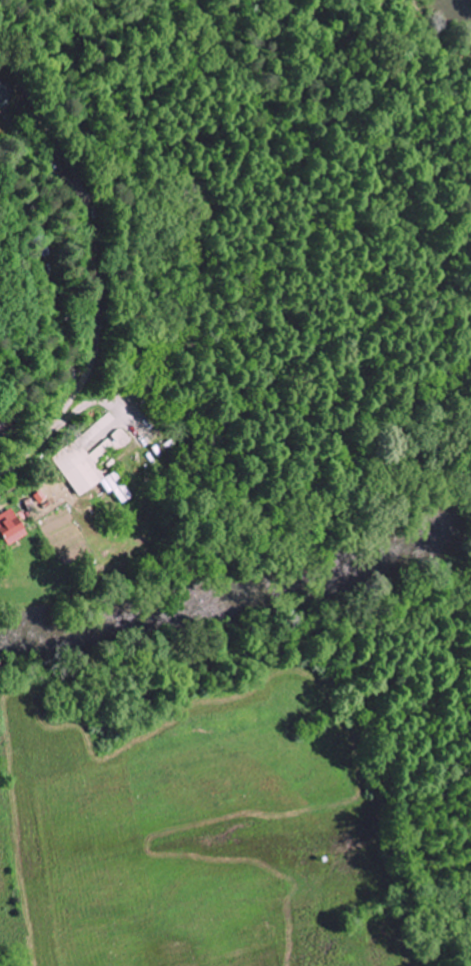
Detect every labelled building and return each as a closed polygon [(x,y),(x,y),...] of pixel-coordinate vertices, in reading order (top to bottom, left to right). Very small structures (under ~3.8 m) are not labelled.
[(0,81),(0,108),(12,101),(0,81)] [(53,458),(82,496),(101,482),(109,494),(113,491),(123,504),(133,496),(115,472),(106,478),(96,464),(115,450),(117,453),(133,441),(124,428),(97,449),(91,441),(118,421),(112,413),(53,458)] [(0,429),(0,431),(5,439),(20,429),(14,419),(0,429)] [(13,508),(0,517),(0,530),(10,546),(29,534),(13,508)]
